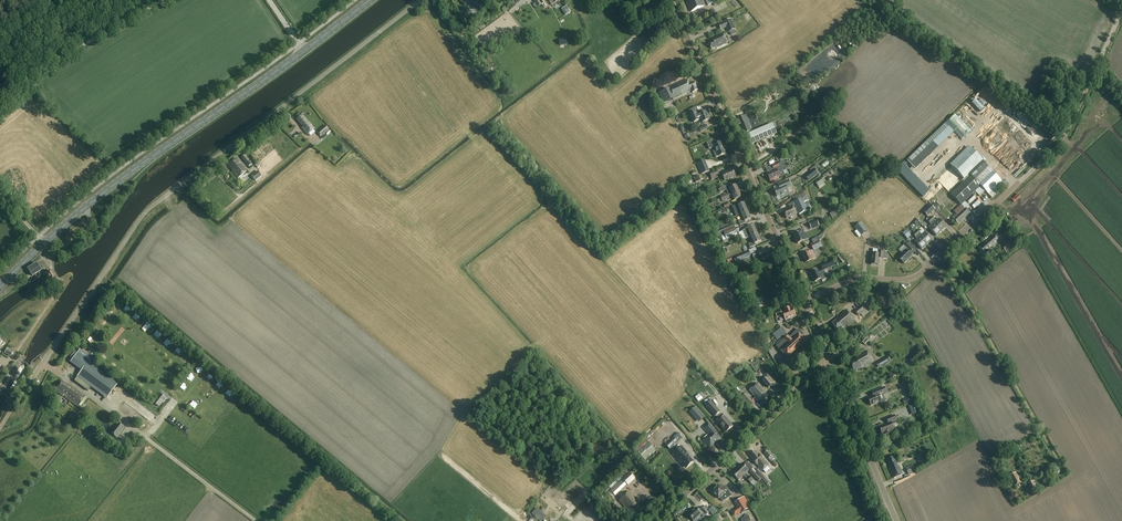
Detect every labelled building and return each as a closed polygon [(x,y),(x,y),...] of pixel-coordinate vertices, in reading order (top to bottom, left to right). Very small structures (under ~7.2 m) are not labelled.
[(462,9),(467,7),(463,0),(457,0),(462,9)] [(526,3),(530,10),(535,7),(531,0),(526,3)] [(688,1),(686,2),(687,5),(688,5),(688,4),(690,7),(689,8),(691,12),(704,6),(701,0),(687,0),(688,1)] [(651,12),(658,8),(655,3),(651,5),(650,3),(636,10),(641,19),(651,13),(651,12)] [(561,9),(565,16),(570,13),(567,6),(561,9)] [(724,23),(729,33),(736,30),(731,20),(724,23)] [(651,27),(641,35),(646,41),(643,44),(649,51),(654,46),(662,39),(659,35),(651,27)] [(716,49),(727,44),(723,34),(712,39),(713,42),(709,44),(711,50),(716,48),(716,49)] [(692,93),(697,91),(698,91),(694,82),(691,83),(689,84),(689,83),(688,80),(686,80),(674,86),(669,88),(659,93),(663,103),(678,97),(690,92),(691,91),(692,93)] [(654,106),(661,104),(658,93),(651,95),(654,106)] [(699,115),(698,111),(690,114),(693,123),(701,120),(702,123),(709,121),(705,112),(699,115)] [(749,122),(746,115),(743,116),(739,118),(739,119),(737,120),(739,124),(740,124),(741,126),(743,133),(750,130),(747,123),(749,122)] [(948,121),(963,136),(970,130),(955,115),(948,121)] [(314,129),(302,116),(301,117),(297,120),(303,128),(302,129),(308,135),(314,129)] [(735,118),(729,121),(731,127),(738,124),(735,118)] [(289,121),(286,123),(293,130),(290,133),(297,140),(302,135),(289,121)] [(772,124),(752,132),(756,143),(777,134),(772,124)] [(325,125),(316,132),(320,137),(329,130),(325,125)] [(713,146),(712,142),(707,144),(709,150),(712,149),(716,158),(725,155),(723,151),(724,151),(720,143),(713,146)] [(758,144),(749,146),(751,152),(759,150),(758,144)] [(961,162),(960,161),(963,158),(958,154),(954,159),(960,164),(961,162)] [(979,197),(985,191),(988,194),(992,198),(1005,185),(988,167),(979,158),(966,171),(966,172),(953,185),(957,188),(950,195),(961,205),(961,206),(962,205),(966,201),(974,210),(981,204),(972,195),(975,192),(979,197)] [(246,172),(236,159),(227,166),(231,170),(232,169),(233,170),(232,171),(238,178),(246,172)] [(696,163),(701,174),(709,171),(704,160),(696,163)] [(946,177),(957,167),(952,162),(941,172),(946,177)] [(770,182),(780,177),(777,171),(778,171),(781,170),(780,170),(780,168),(778,164),(778,163),(772,165),(772,166),(774,170),(771,171),(767,173),(770,182)] [(808,181),(817,175),(818,174),(814,169),(805,176),(808,181)] [(709,173),(711,179),(717,177),(716,177),(719,175),(717,170),(709,173)] [(257,171),(251,177),(255,181),(261,176),(257,171)] [(723,175),(725,182),(735,178),(732,171),(723,175)] [(898,177),(915,191),(918,186),(920,188),(923,185),(921,183),(922,182),(920,180),(918,182),(913,177),(914,176),(909,171),(906,175),(908,176),(905,179),(900,175),(898,177)] [(814,182),(818,188),(824,184),(820,178),(814,182)] [(780,195),(781,197),(789,194),(787,187),(791,186),(788,180),(778,184),(779,188),(774,190),(777,196),(780,195)] [(932,181),(923,191),(928,196),(937,186),(932,181)] [(723,196),(720,197),(721,199),(724,198),(729,196),(732,195),(739,192),(736,186),(730,189),(729,189),(730,192),(727,193),(727,194),(723,196)] [(741,198),(739,192),(732,195),(735,201),(741,198)] [(790,208),(783,211),(787,218),(798,213),(799,214),(808,211),(804,202),(809,200),(807,196),(793,201),(789,205),(790,208)] [(732,207),(733,210),(736,216),(741,214),(747,211),(744,203),(739,205),(738,204),(732,207)] [(934,209),(930,205),(923,212),(927,216),(934,209)] [(964,219),(970,213),(962,205),(961,206),(961,205),(954,211),(956,213),(952,217),(959,224),(963,221),(962,220),(964,219)] [(745,221),(751,219),(747,211),(741,214),(743,220),(738,222),(740,225),(746,223),(745,221)] [(927,221),(928,222),(931,226),(929,228),(936,236),(941,231),(930,219),(929,219),(928,217),(925,219),(927,221)] [(930,219),(941,231),(946,226),(939,219),(937,221),(936,221),(932,217),(929,219),(930,219)] [(808,222),(811,230),(819,226),(816,219),(808,222)] [(861,236),(867,231),(861,223),(855,227),(861,236)] [(746,239),(751,237),(757,234),(754,226),(749,228),(747,229),(742,231),(746,239)] [(734,227),(723,231),(724,235),(735,230),(734,227)] [(804,241),(808,239),(806,233),(804,234),(803,229),(800,231),(800,232),(793,235),(797,244),(804,241)] [(737,235),(735,230),(724,235),(726,240),(737,235)] [(906,230),(902,234),(907,239),(911,236),(906,230)] [(917,231),(915,233),(927,245),(932,240),(925,232),(922,235),(917,231)] [(1003,236),(1008,241),(1013,236),(1009,231),(1003,236)] [(917,239),(914,242),(922,250),(927,245),(915,233),(913,235),(917,239)] [(755,244),(761,242),(757,234),(751,237),(753,242),(748,245),(750,248),(756,245),(755,244)] [(993,248),(999,243),(993,235),(987,240),(987,241),(980,247),(985,253),(992,247),(993,248)] [(810,245),(813,250),(821,246),(818,241),(810,245)] [(907,242),(906,243),(905,241),(904,242),(903,244),(904,245),(899,250),(902,253),(898,257),(904,263),(912,256),(909,252),(913,249),(908,244),(907,242)] [(1008,241),(1002,247),(1007,253),(1014,247),(1008,241)] [(754,253),(752,255),(753,258),(759,256),(761,259),(762,262),(766,260),(765,257),(768,256),(765,249),(758,252),(758,251),(754,253)] [(884,251),(878,250),(873,249),(872,253),(871,264),(878,265),(879,258),(883,258),(884,251)] [(749,251),(736,257),(737,261),(751,255),(749,251)] [(812,260),(816,258),(812,251),(809,252),(808,252),(803,255),(806,263),(812,260)] [(819,262),(809,265),(810,271),(821,268),(819,262)] [(32,277),(42,271),(37,263),(27,269),(32,277)] [(818,270),(811,274),(814,282),(821,279),(822,281),(828,278),(824,270),(819,272),(818,270)] [(46,274),(51,282),(55,279),(51,271),(46,274)] [(866,310),(862,305),(855,311),(859,316),(861,314),(866,310)] [(788,309),(781,312),(780,310),(775,313),(777,318),(783,315),(786,323),(791,321),(790,319),(795,317),(791,309),(789,311),(788,309)] [(847,326),(854,320),(846,310),(838,317),(839,318),(832,324),(838,331),(846,325),(847,326)] [(780,330),(773,335),(777,341),(784,336),(780,330)] [(782,338),(775,345),(777,347),(787,358),(805,342),(801,338),(803,335),(798,330),(789,339),(788,337),(784,341),(782,338)] [(768,334),(762,337),(765,343),(771,340),(768,334)] [(80,349),(71,361),(77,365),(86,354),(80,349)] [(855,370),(856,371),(873,362),(867,351),(858,356),(859,358),(849,363),(853,370),(855,370)] [(878,362),(881,367),(888,363),(886,358),(878,362)] [(88,391),(91,387),(93,383),(109,396),(118,383),(89,361),(83,370),(82,371),(75,381),(88,391)] [(65,369),(73,373),(74,370),(63,364),(61,367),(61,366),(58,370),(63,373),(65,369)] [(760,378),(768,388),(775,382),(767,372),(760,378)] [(69,387),(66,385),(62,382),(55,392),(63,397),(78,407),(86,397),(70,386),(69,387)] [(754,398),(761,405),(769,398),(764,393),(762,390),(763,389),(756,383),(748,390),(755,397),(754,398)] [(870,406),(880,402),(881,402),(884,400),(881,395),(886,393),(884,387),(872,392),(874,396),(873,397),(868,399),(870,406)] [(53,400),(70,410),(73,405),(51,391),(48,396),(54,399),(53,400)] [(742,397),(750,406),(754,403),(746,394),(742,397)] [(737,395),(734,398),(739,405),(742,402),(737,395)] [(715,416),(720,412),(711,402),(706,406),(715,416)] [(699,422),(701,420),(705,416),(703,413),(697,406),(690,412),(696,419),(699,422)] [(899,406),(886,410),(887,414),(892,412),(892,414),(900,412),(902,418),(909,416),(906,407),(900,409),(899,406)] [(117,414),(125,420),(126,419),(132,424),(134,423),(131,421),(133,419),(121,410),(117,414)] [(879,428),(882,436),(894,431),(892,426),(896,424),(895,421),(896,421),(894,416),(886,419),(888,424),(879,428)] [(717,424),(726,433),(733,427),(724,418),(717,424)] [(720,438),(717,435),(717,434),(708,424),(704,428),(710,436),(708,437),(707,435),(703,438),(705,440),(703,442),(706,445),(707,444),(710,447),(720,438)] [(678,433),(665,445),(669,450),(682,438),(678,433)] [(655,451),(648,442),(637,452),(644,461),(655,451)] [(673,454),(678,461),(686,454),(688,453),(682,446),(673,454)] [(755,452),(750,456),(753,460),(753,461),(759,468),(758,468),(762,472),(768,466),(763,460),(759,455),(759,456),(755,452)] [(694,462),(686,454),(678,461),(684,467),(685,466),(687,468),(694,462)] [(898,467),(894,457),(888,459),(891,467),(889,467),(893,478),(903,474),(900,467),(898,467)] [(741,463),(736,468),(743,475),(750,483),(753,481),(753,480),(749,476),(746,473),(748,471),(744,466),(741,463)] [(906,469),(909,475),(916,472),(913,466),(906,469)] [(1060,473),(1057,467),(1050,471),(1052,474),(1053,474),(1055,476),(1060,473)] [(738,480),(743,475),(736,468),(731,473),(738,480)] [(758,481),(761,479),(761,478),(759,476),(755,472),(753,468),(752,469),(749,472),(758,481)] [(758,469),(755,472),(759,476),(761,478),(764,476),(758,469)] [(1021,482),(1015,472),(1009,476),(1012,481),(1015,485),(1021,482)] [(628,486),(635,479),(630,473),(623,480),(622,479),(610,491),(615,495),(627,484),(628,486)] [(1012,487),(1007,476),(1000,479),(1002,485),(1005,483),(1008,489),(1012,487)] [(1028,484),(1031,490),(1037,487),(1035,484),(1036,484),(1034,480),(1028,484)] [(736,484),(742,490),(745,488),(739,481),(736,484)] [(722,501),(723,502),(726,499),(732,496),(728,490),(724,486),(721,488),(719,486),(712,492),(718,499),(719,498),(722,501)] [(630,511),(635,516),(642,510),(637,505),(639,504),(636,500),(637,499),(629,491),(619,501),(629,512),(630,511)] [(735,503),(738,507),(734,510),(737,515),(741,513),(741,514),(751,507),(744,497),(735,503)] [(614,506),(619,513),(622,510),(617,504),(614,506)] [(709,513),(708,512),(710,511),(706,506),(704,508),(704,507),(699,511),(696,508),(689,515),(694,520),(703,513),(706,516),(709,513)] [(522,516),(528,520),(532,520),(535,518),(527,511),(522,516)]
